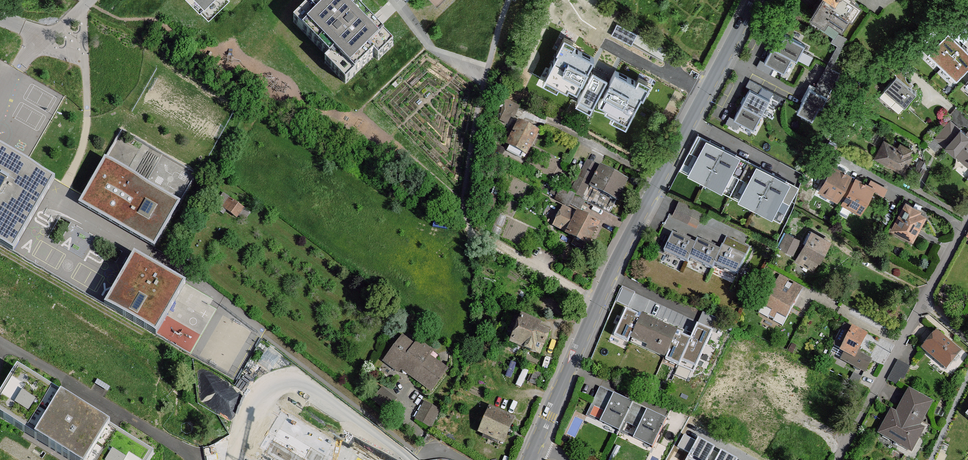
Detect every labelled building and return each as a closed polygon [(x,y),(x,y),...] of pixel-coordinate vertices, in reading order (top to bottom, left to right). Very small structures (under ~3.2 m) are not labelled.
[(203,9),(211,0),(194,0),(203,9)] [(348,80),(388,40),(375,26),(348,0),(325,0),(297,28),(348,80)] [(812,10),(815,12),(813,15),(823,22),(821,26),(835,35),(836,33),(841,25),(842,26),(850,15),(852,16),(859,4),(853,0),(818,0),(812,10)] [(837,47),(814,91),(828,98),(839,74),(831,70),(848,39),(836,33),(835,35),(831,43),(837,47)] [(947,33),(927,53),(955,80),(967,67),(967,53),(947,33)] [(776,51),(792,59),(796,61),(804,45),(784,34),(776,51)] [(577,92),(596,58),(564,41),(544,78),(568,90),(569,88),(577,92)] [(773,49),(765,64),(774,68),(784,74),(792,59),(776,51),(773,49)] [(896,75),(899,77),(908,67),(897,58),(889,68),(896,75)] [(765,64),(760,61),(757,68),(771,75),(774,68),(765,64)] [(593,106),(608,77),(593,69),(578,98),(593,106)] [(647,87),(615,71),(598,103),(606,107),(604,110),(628,123),(647,87)] [(896,75),(884,89),(898,100),(904,106),(917,93),(899,77),(896,75)] [(749,81),(746,87),(751,90),(758,94),(761,87),(749,81)] [(761,87),(758,94),(770,100),(773,94),(761,87)] [(811,89),(798,114),(812,121),(819,108),(822,109),(828,98),(814,91),(811,89)] [(898,100),(884,89),(881,92),(881,96),(890,105),(894,104),(898,100)] [(758,94),(751,90),(734,121),(740,124),(753,131),(770,100),(758,94)] [(513,115),(516,109),(502,102),(496,120),(500,121),(500,122),(504,123),(509,114),(513,115)] [(729,118),(725,125),(737,131),(740,124),(734,121),(729,118)] [(946,146),(960,129),(950,120),(935,137),(946,146)] [(535,134),(519,125),(517,129),(511,140),(509,144),(510,145),(524,152),(525,152),(535,134)] [(507,138),(511,140),(517,129),(512,126),(507,138)] [(946,146),(967,166),(967,136),(960,129),(946,146)] [(697,136),(679,171),(705,185),(723,149),(697,136)] [(885,140),(876,155),(887,161),(887,163),(903,171),(912,155),(885,140)] [(524,152),(510,145),(507,152),(520,159),(524,152)] [(503,157),(505,151),(497,147),(494,152),(503,157)] [(0,149),(0,244),(12,251),(54,179),(0,149)] [(723,149),(705,185),(729,197),(748,162),(723,149)] [(79,204),(154,247),(179,203),(105,160),(79,204)] [(591,186),(601,168),(588,160),(578,179),(589,184),(591,186)] [(748,162),(729,197),(755,211),(774,176),(748,162)] [(617,200),(627,181),(601,168),(591,186),(617,200)] [(833,168),(821,189),(838,197),(841,193),(848,179),(849,177),(841,173),(833,168)] [(774,176),(755,211),(780,224),(799,189),(774,176)] [(581,198),(589,184),(578,179),(571,193),(574,194),(581,198)] [(854,183),(848,179),(841,193),(847,196),(854,183)] [(871,180),(867,187),(872,189),(883,196),(887,189),(871,180)] [(867,187),(856,181),(854,183),(847,196),(845,201),(861,210),(872,189),(867,187)] [(569,202),(574,194),(571,193),(562,189),(561,191),(556,189),(553,194),(569,202)] [(490,215),(496,197),(489,194),(483,213),(490,215)] [(585,201),(581,198),(574,194),(569,202),(569,203),(580,209),(585,201)] [(244,209),(228,198),(220,207),(235,220),(244,209)] [(693,207),(680,201),(673,215),(687,221),(689,218),(693,207)] [(906,203),(893,228),(912,239),(924,216),(918,213),(919,210),(906,203)] [(703,212),(693,207),(689,218),(698,222),(703,212)] [(555,226),(569,233),(578,216),(564,209),(555,226)] [(598,225),(578,215),(578,216),(569,233),(568,234),(575,238),(586,243),(588,244),(598,225)] [(794,237),(786,233),(779,247),(787,251),(794,237)] [(812,233),(798,261),(812,268),(827,241),(812,233)] [(695,245),(673,234),(664,252),(687,263),(689,258),(695,245)] [(801,240),(794,237),(787,251),(794,254),(801,240)] [(586,243),(575,238),(572,245),(582,250),(586,243)] [(697,240),(695,245),(689,258),(712,269),(714,265),(720,251),(697,240)] [(722,247),(720,251),(714,265),(737,276),(750,249),(733,240),(728,249),(722,247)] [(105,305),(155,334),(185,283),(134,254),(105,305)] [(775,283),(785,289),(789,280),(780,275),(775,283)] [(785,289),(775,283),(763,306),(786,319),(799,296),(790,292),(785,289)] [(790,292),(799,296),(803,288),(794,283),(790,292)] [(635,292),(623,287),(617,301),(629,306),(635,292)] [(786,319),(763,306),(759,313),(782,325),(786,319)] [(641,314),(626,307),(613,335),(628,342),(631,336),(641,314)] [(683,330),(642,312),(641,314),(631,336),(650,344),(648,347),(665,354),(663,360),(694,373),(713,330),(698,323),(691,337),(682,333),(683,330)] [(522,319),(512,343),(539,355),(547,335),(536,330),(538,326),(522,319)] [(834,346),(840,348),(850,328),(845,325),(834,346)] [(850,328),(840,348),(846,352),(854,356),(856,352),(865,336),(850,328)] [(924,349),(947,367),(959,352),(937,333),(924,349)] [(403,337),(385,361),(399,371),(401,367),(431,390),(446,370),(424,354),(428,349),(418,342),(415,347),(403,337)] [(854,356),(846,352),(842,359),(865,371),(871,360),(856,352),(854,356)] [(909,367),(898,361),(888,380),(897,384),(900,377),(904,379),(909,367)] [(16,369),(0,396),(0,422),(14,430),(59,457),(64,459),(150,459),(153,454),(16,369)] [(862,377),(856,374),(852,381),(858,384),(862,377)] [(397,398),(383,387),(373,400),(387,411),(397,398)] [(608,405),(613,396),(598,389),(587,414),(601,420),(605,412),(594,407),(598,400),(608,405)] [(931,403),(910,391),(900,409),(893,422),(888,420),(881,433),(895,441),(893,444),(898,447),(910,453),(923,428),(918,425),(921,420),(931,403)] [(605,412),(601,420),(620,430),(632,406),(613,396),(608,405),(605,412)] [(605,412),(608,405),(598,400),(594,407),(605,412)] [(425,403),(416,419),(431,427),(439,410),(425,403)] [(262,459),(377,459),(363,452),(284,405),(254,456),(262,459)] [(642,421),(646,412),(632,406),(620,430),(634,437),(638,428),(627,423),(631,416),(642,421)] [(491,409),(481,432),(503,442),(513,420),(491,409)] [(665,422),(646,412),(642,421),(638,428),(634,437),(654,446),(665,422)] [(638,428),(642,421),(631,416),(627,423),(638,428)] [(930,426),(921,420),(918,425),(923,428),(910,453),(898,447),(896,450),(914,459),(930,426)] [(678,446),(689,452),(696,440),(684,434),(678,446)] [(712,449),(715,445),(698,436),(696,440),(689,452),(685,459),(706,459),(712,449)] [(712,449),(706,459),(715,459),(719,453),(712,449)] [(719,453),(715,459),(736,459),(737,458),(721,449),(719,453)]
